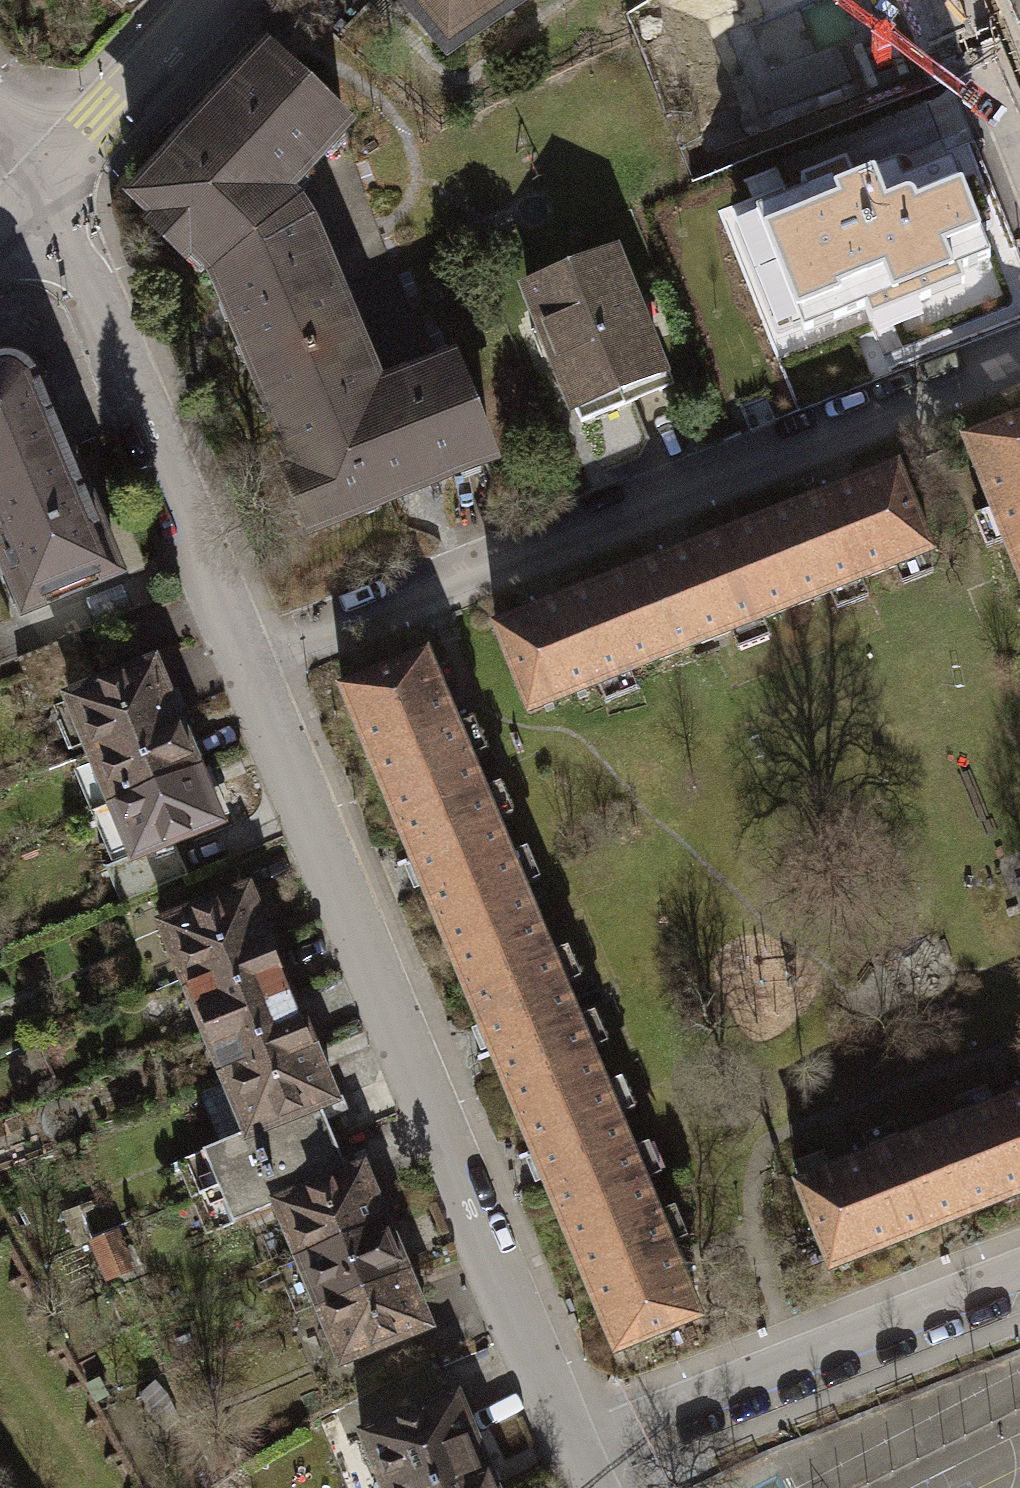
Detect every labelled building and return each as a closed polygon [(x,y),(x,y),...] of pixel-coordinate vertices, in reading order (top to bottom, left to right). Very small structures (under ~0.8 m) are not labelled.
[(449,50),(520,0),(406,0),(449,50)] [(748,7),(711,21),(725,57),(711,62),(727,102),(741,97),(754,131),(869,85),(855,50),(893,35),(878,0),(745,0),(748,7)] [(190,247),(212,268),(292,204),(281,194),(345,127),(271,57),(137,198),(160,220),(152,228),(182,256),(190,247)] [(952,168),(905,187),(898,170),(855,187),(849,171),(803,189),(806,198),(757,218),(805,338),(866,314),(872,328),(965,291),(959,277),(991,265),(952,168)] [(355,343),(305,225),(292,204),(212,268),(220,279),(262,380),(355,343)] [(666,389),(611,253),(527,287),(582,422),(666,389)] [(378,399),(355,343),(262,380),(300,474),(289,479),(310,530),(491,457),(453,363),(400,384),(402,389),(378,399)] [(67,453),(35,376),(30,368),(23,362),(15,359),(6,358),(0,359),(0,481),(67,453)] [(1019,576),(1019,575),(1019,420),(965,442),(1019,576)] [(67,453),(0,481),(0,551),(26,613),(117,575),(67,453)] [(897,469),(762,522),(795,606),(930,552),(897,469)] [(664,658),(795,606),(762,522),(631,575),(664,658)] [(529,712),(664,658),(631,575),(496,628),(529,712)] [(41,711),(69,699),(98,687),(82,648),(24,672),(41,711)] [(342,690),(398,823),(481,789),(426,655),(342,690)] [(153,664),(98,687),(69,699),(91,753),(176,718),(153,664)] [(197,769),(176,718),(91,753),(112,804),(197,769)] [(219,822),(197,769),(112,804),(134,856),(134,857),(173,841),(219,822)] [(398,823),(452,955),(535,921),(481,789),(398,823)] [(188,876),(173,841),(134,857),(134,856),(106,867),(121,904),(188,876)] [(162,926),(184,979),(269,944),(247,891),(162,926)] [(589,1052),(535,921),(452,955),(506,1086),(589,1052)] [(290,995),(269,944),(184,979),(205,1030),(290,995)] [(205,1030),(227,1081),(311,1046),(290,995),(205,1030)] [(333,1099),(311,1046),(227,1081),(248,1132),(249,1134),(319,1105),(333,1099)] [(506,1086),(560,1217),(644,1183),(589,1052),(506,1086)] [(931,1130),(966,1215),(1019,1193),(1019,1095),(931,1130)] [(184,1158),(199,1195),(334,1140),(319,1105),(249,1134),(248,1132),(184,1158)] [(831,1269),(966,1215),(931,1130),(797,1184),(831,1269)] [(348,1174),(334,1140),(199,1195),(214,1231),(278,1205),(277,1203),(348,1174)] [(278,1205),(299,1257),(384,1222),(362,1168),(348,1174),(277,1203),(278,1205)] [(699,1316),(644,1183),(560,1217),(616,1351),(699,1316)] [(118,1193),(80,1209),(92,1239),(130,1223),(118,1193)] [(405,1272),(384,1222),(299,1257),(320,1308),(405,1272)] [(427,1326),(405,1272),(320,1308),(342,1361),(427,1326)] [(386,1487),(494,1487),(456,1397),(364,1435),(386,1487)]
